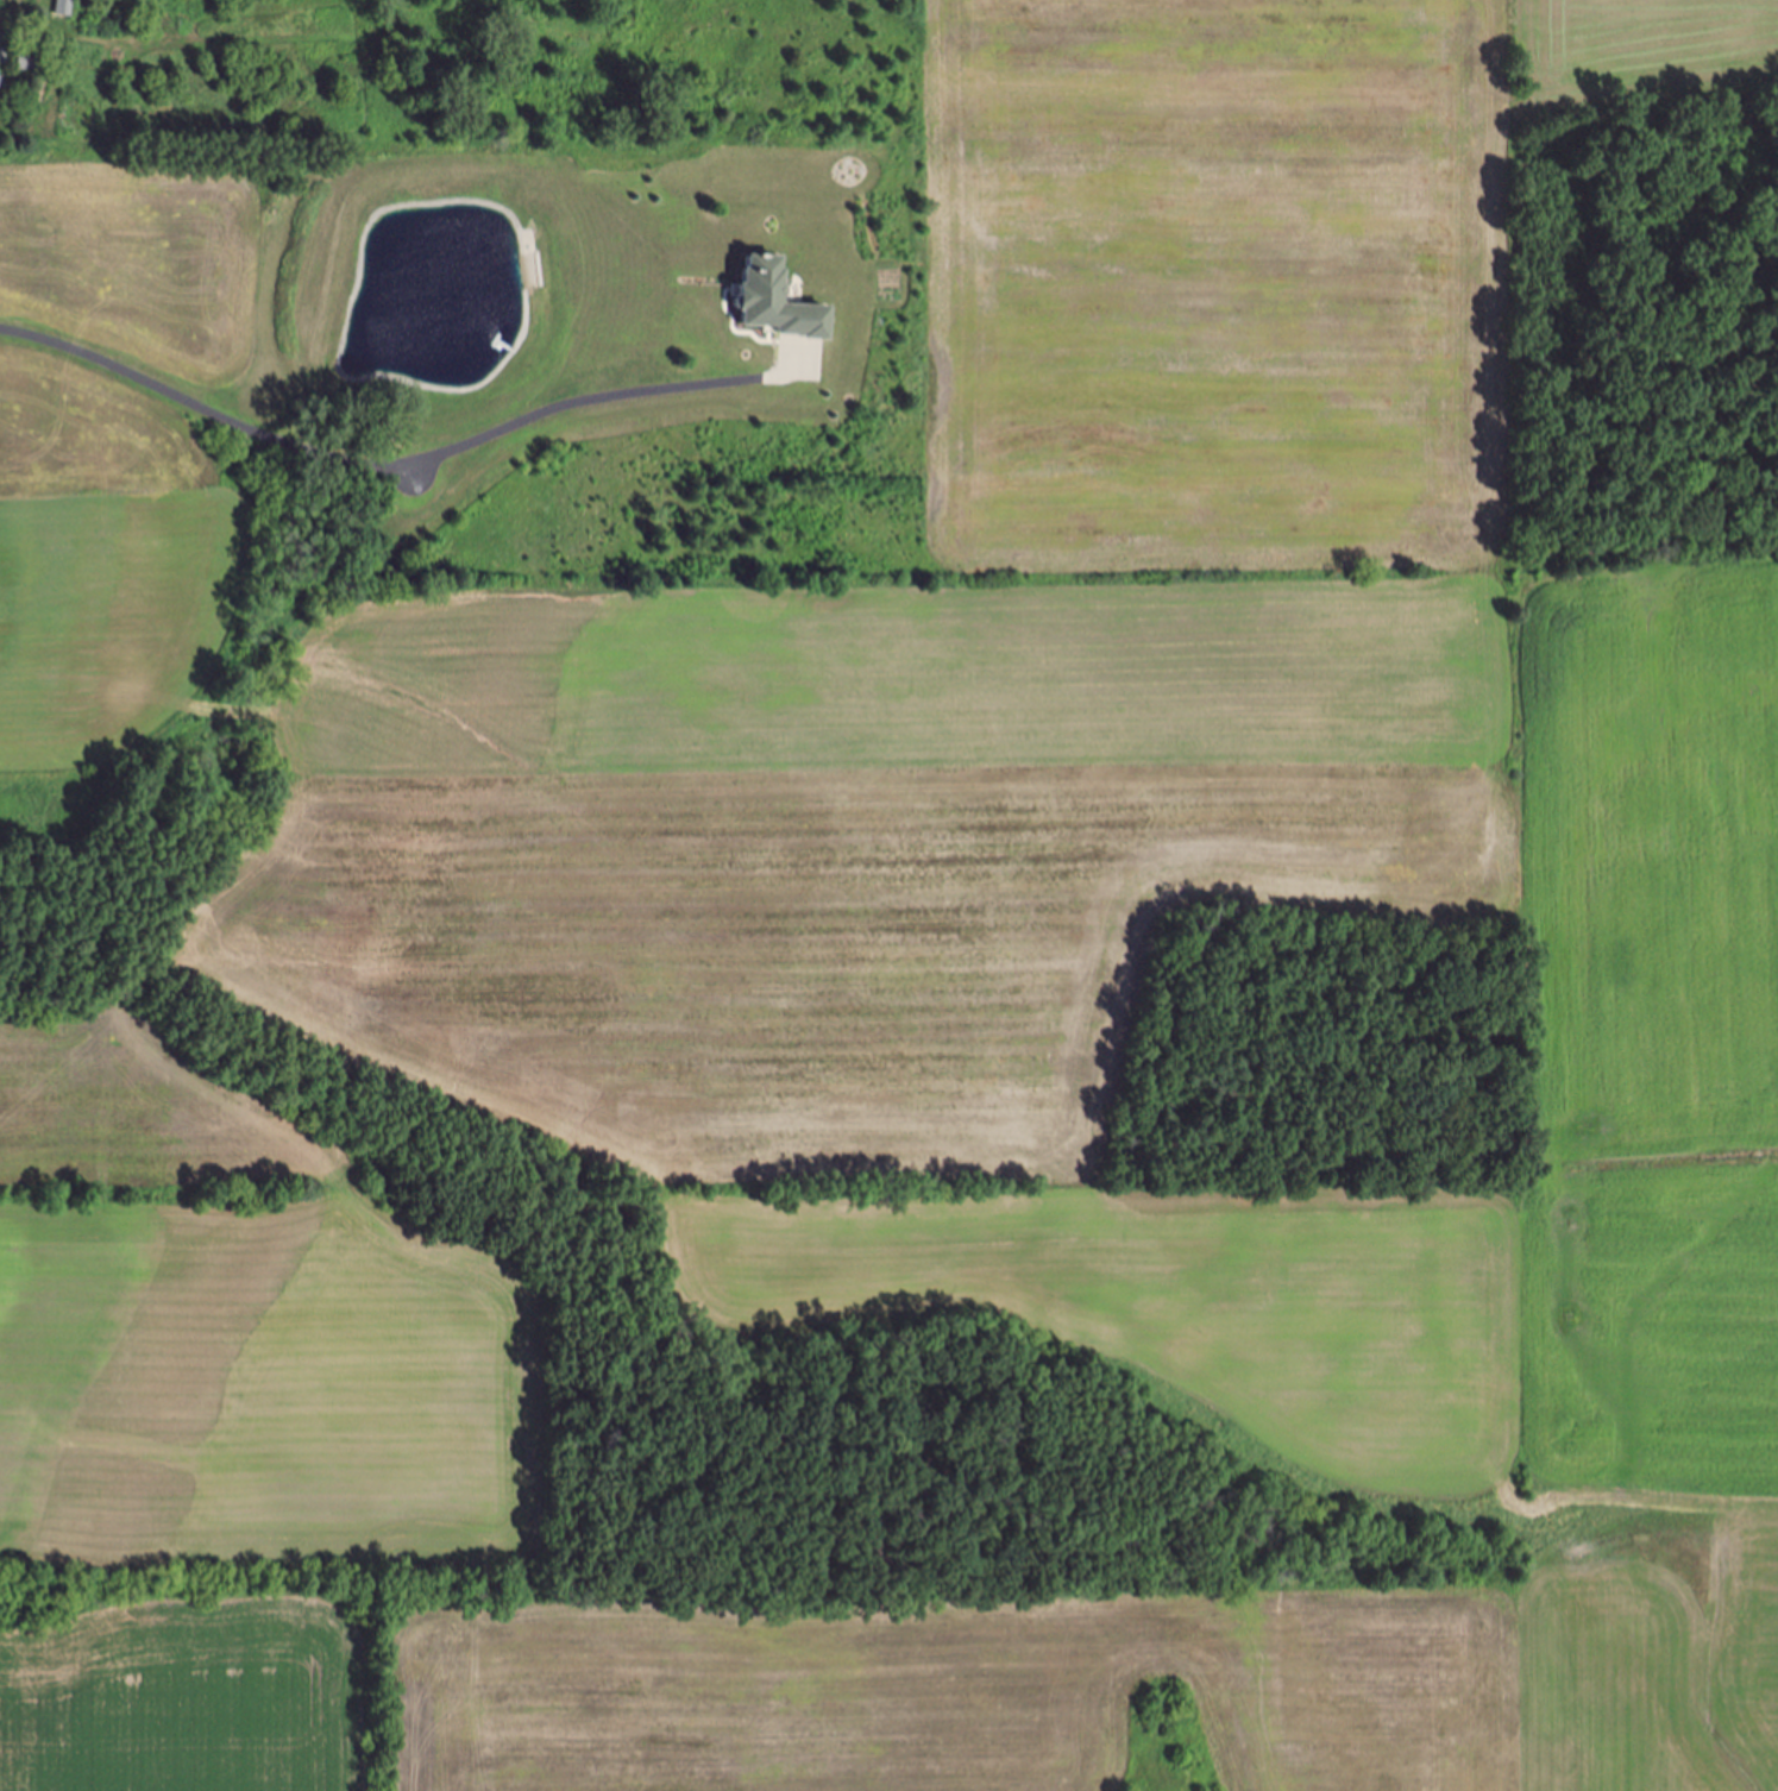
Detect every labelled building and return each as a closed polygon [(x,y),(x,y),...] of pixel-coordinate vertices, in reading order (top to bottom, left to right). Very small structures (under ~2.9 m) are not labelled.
[(72,0),(57,0),(55,15),(71,16),(72,0)] [(38,52),(37,74),(18,73),(18,51),(38,52)] [(780,288),(780,309),(827,310),(825,345),(800,344),(802,340),(775,339),(775,332),(739,331),(740,315),(735,315),(736,289),(741,289),(741,274),(745,274),(746,259),(778,260),(778,274),(781,275),(780,288)]
